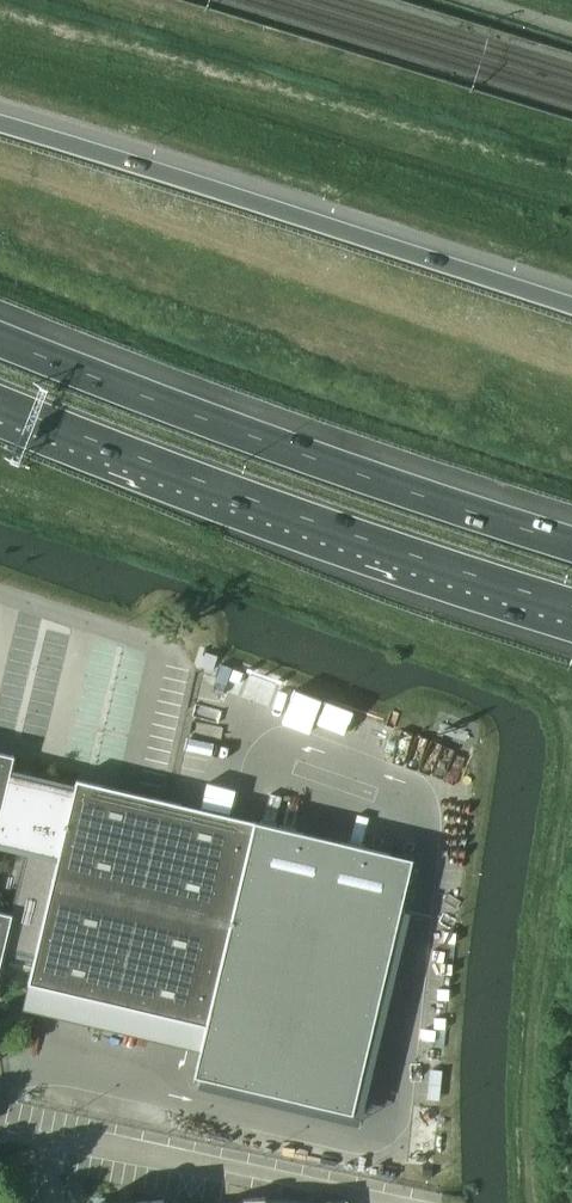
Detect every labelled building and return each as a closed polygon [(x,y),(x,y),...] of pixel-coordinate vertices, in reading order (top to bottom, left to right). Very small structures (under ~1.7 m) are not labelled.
[(0,752),(0,861),(54,874),(28,983),(206,1025),(254,822),(76,780),(70,805),(6,789),(14,756),(0,752)] [(12,914),(0,912),(0,964),(12,914)] [(328,1066),(329,1053),(291,1049),(290,1062),(328,1066)]
